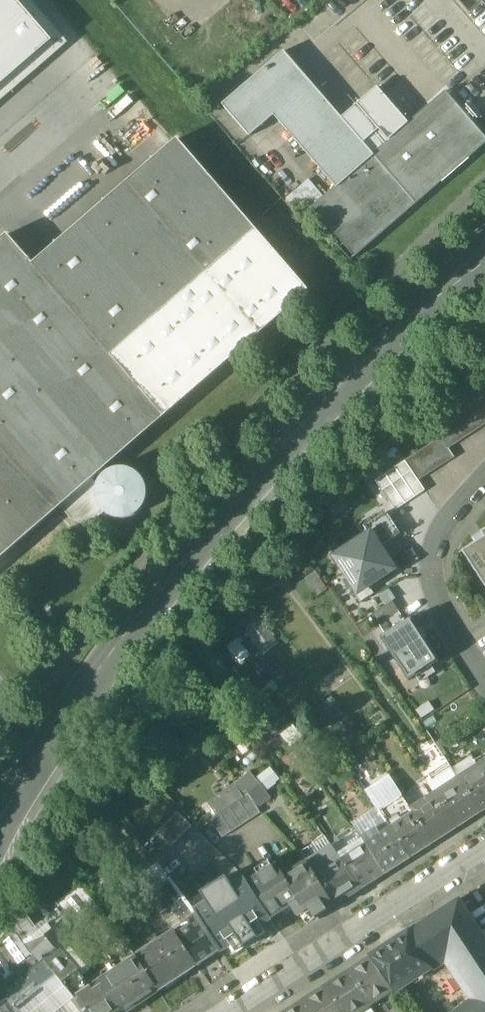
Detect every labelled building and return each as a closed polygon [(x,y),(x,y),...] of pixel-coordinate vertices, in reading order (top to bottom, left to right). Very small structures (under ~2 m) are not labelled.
[(48,43),(11,0),(0,0),(0,84),(48,43)] [(374,155),(285,51),(223,105),(251,138),(275,117),(336,187),(323,198),(312,208),(354,258),(484,145),(484,137),(447,93),(410,124),(374,155)] [(343,119),(374,155),(410,124),(379,88),(343,119)] [(105,513),(108,516),(112,518),(116,519),(120,520),(124,520),(129,519),(133,518),(137,516),(140,513),(143,510),(145,507),(147,503),(148,499),(148,494),(148,490),(147,486),(145,482),(143,478),(140,475),(136,473),(133,471),(129,469),(124,469),(120,469),(116,470),(112,471),(108,473),(105,476),(102,479),(100,483),(98,487),(92,481),(311,292),(178,140),(34,265),(8,235),(0,242),(0,560),(62,507),(83,532),(105,513)] [(300,217),(323,198),(310,181),(287,200),(300,217)] [(454,417),(468,437),(484,426),(484,397),(454,417)] [(454,417),(434,430),(440,439),(449,450),(468,437),(454,417)] [(440,439),(406,462),(419,481),(455,458),(449,450),(440,439)] [(419,481),(406,462),(396,468),(416,498),(426,491),(419,481)] [(416,498),(396,468),(386,475),(406,505),(416,498)] [(406,505),(386,475),(376,482),(396,511),(406,505)] [(365,527),(370,535),(371,534),(380,548),(400,535),(387,513),(365,527)] [(474,537),(477,542),(463,552),(484,586),(484,530),(474,537)] [(380,548),(371,534),(370,535),(336,557),(358,591),(359,593),(369,586),(394,569),(380,548)] [(374,595),(369,586),(359,593),(358,591),(355,594),(361,603),(374,595)] [(373,615),(379,625),(399,612),(393,602),(373,615)] [(386,635),(406,622),(399,612),(379,625),(386,635)] [(410,683),(440,663),(411,619),(406,622),(386,635),(381,638),(410,683)] [(273,737),(291,723),(281,710),(263,723),(273,737)] [(459,781),(480,813),(484,810),(484,765),(459,781)] [(269,798),(250,774),(237,784),(244,793),(246,792),(249,795),(259,806),(269,798)] [(458,779),(435,794),(457,828),(480,813),(459,781),(458,779)] [(428,784),(405,799),(433,843),(457,828),(435,794),(428,784)] [(433,843),(405,799),(397,786),(372,802),(391,828),(410,858),(433,843)] [(249,795),(211,820),(223,838),(261,814),(249,795)] [(391,828),(380,834),(376,828),(362,838),(363,840),(385,874),(410,858),(391,828)] [(385,874),(363,840),(339,855),(361,889),(385,874)] [(313,871),(335,906),(361,889),(339,855),(313,871)] [(308,863),(285,877),(278,865),(249,883),(272,919),(292,907),(299,918),(310,911),(315,918),(335,906),(313,871),(308,863)] [(227,877),(202,894),(208,904),(195,912),(200,920),(221,952),(239,940),(244,948),(259,939),(254,931),(250,924),(255,921),(233,887),(227,877)] [(254,931),(272,919),(249,883),(246,879),(233,887),(255,921),(250,924),(254,931)] [(195,912),(173,885),(167,890),(163,885),(157,890),(176,914),(183,922),(184,924),(188,921),(191,925),(200,920),(195,912)] [(83,888),(60,907),(72,922),(95,904),(83,888)] [(157,890),(148,897),(167,920),(176,914),(157,890)] [(167,920),(148,897),(139,904),(165,937),(175,931),(167,920)] [(460,900),(426,922),(448,955),(479,1002),(484,998),(484,938),(482,934),(460,900)] [(72,922),(62,931),(72,943),(104,915),(95,904),(72,922)] [(191,925),(177,934),(198,966),(221,952),(200,920),(191,925)] [(426,922),(371,957),(393,991),(448,955),(426,922)] [(58,926),(46,936),(30,943),(37,951),(44,960),(44,961),(58,950),(61,953),(72,943),(62,931),(58,926)] [(165,937),(160,940),(157,936),(150,940),(153,945),(137,956),(136,956),(160,992),(198,966),(177,934),(175,931),(165,937)] [(72,967),(61,953),(58,950),(44,961),(75,997),(85,1011),(129,1011),(136,1007),(114,974),(86,991),(81,978),(79,976),(83,973),(83,968),(81,965),(76,964),(72,967)] [(160,992),(136,956),(137,956),(134,953),(122,960),(126,967),(114,974),(136,1007),(160,992)] [(393,991),(371,957),(369,958),(370,960),(359,967),(360,969),(351,975),(349,971),(347,972),(371,1008),(384,999),(380,994),(389,988),(393,993),(394,993),(393,991)] [(75,997),(44,961),(8,991),(22,1011),(57,1011),(75,997)] [(347,972),(346,973),(347,974),(336,982),(337,984),(328,990),(326,986),(325,987),(341,1011),(359,1011),(357,1008),(366,1003),(370,1008),(371,1008),(347,972)] [(313,997),(315,999),(306,1004),(303,1001),(302,1001),(309,1011),(341,1011),(325,987),(324,988),(325,989),(313,997)] [(1,995),(0,995),(0,1011),(12,1011),(1,995)] [(75,997),(57,1011),(85,1011),(75,997)] [(464,1011),(484,1011),(484,998),(479,1002),(464,1011)] [(290,1011),(291,1011),(309,1011),(302,1001),(301,1002),(302,1004),(290,1011)]
